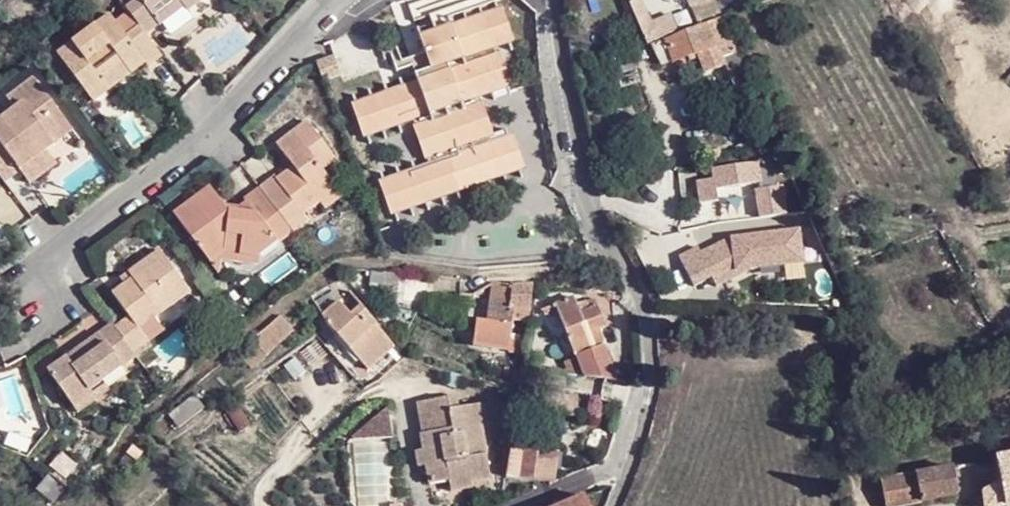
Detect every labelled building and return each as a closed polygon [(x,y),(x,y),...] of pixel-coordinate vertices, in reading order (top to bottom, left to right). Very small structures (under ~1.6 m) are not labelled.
[(127,15),(138,30),(141,35),(157,24),(153,20),(179,1),(184,9),(187,11),(202,0),(139,0),(140,1),(124,11),(127,15)] [(651,44),(681,33),(673,14),(653,22),(643,0),(633,0),(630,1),(650,44),(651,44)] [(159,27),(184,9),(179,1),(153,20),(157,24),(159,27)] [(138,30),(127,15),(114,25),(124,40),(138,30)] [(470,22),(495,91),(498,90),(484,52),(500,47),(489,16),(470,22)] [(706,70),(726,62),(725,57),(737,52),(721,17),(681,33),(651,44),(661,62),(673,57),(675,60),(698,51),(706,70)] [(141,35),(138,30),(124,40),(114,25),(109,18),(56,58),(90,102),(105,92),(97,80),(119,65),(126,76),(129,80),(158,58),(141,35)] [(482,147),(466,102),(495,91),(470,22),(413,43),(423,73),(406,79),(409,87),(348,109),(358,138),(404,123),(420,169),(375,185),(385,215),(514,172),(502,141),(482,147)] [(726,62),(730,69),(742,64),(737,52),(725,57),(726,62)] [(638,68),(635,54),(613,59),(617,74),(638,68)] [(334,55),(317,60),(322,76),(339,71),(334,55)] [(97,80),(105,92),(126,76),(119,65),(97,80)] [(3,184),(17,173),(46,152),(52,148),(45,137),(63,123),(32,82),(5,102),(13,112),(0,122),(0,180),(3,184)] [(45,137),(52,148),(71,134),(63,123),(45,137)] [(269,199),(295,233),(311,221),(302,209),(319,197),(322,200),(339,188),(325,170),(338,160),(310,124),(278,147),(289,161),(296,156),(302,165),(296,170),(281,181),(286,186),(269,199)] [(46,152),(17,173),(27,187),(56,165),(46,152)] [(296,156),(289,161),(296,170),(302,165),(296,156)] [(758,162),(716,169),(718,188),(761,181),(758,162)] [(514,172),(385,215),(390,227),(516,183),(514,172)] [(281,181),(279,178),(262,189),(269,199),(286,186),(281,181)] [(227,250),(262,256),(295,233),(269,199),(256,209),(250,202),(242,209),(244,215),(232,213),(227,207),(212,187),(176,215),(212,261),(227,250)] [(302,209),(311,221),(345,197),(339,188),(322,200),(319,197),(302,209)] [(269,199),(262,189),(248,199),(250,202),(256,209),(269,199)] [(800,229),(681,247),(687,284),(806,266),(800,229)] [(128,317),(115,327),(132,351),(148,338),(136,323),(150,312),(152,315),(188,288),(158,249),(127,272),(130,276),(134,281),(128,286),(125,280),(110,292),(128,317)] [(227,250),(212,261),(224,277),(226,275),(227,259),(227,250)] [(262,256),(227,250),(227,259),(261,264),(262,256)] [(371,268),(369,285),(397,289),(399,271),(371,268)] [(130,276),(125,280),(128,286),(134,281),(130,276)] [(476,320),(475,328),(474,344),(511,347),(515,317),(529,318),(533,284),(519,285),(491,283),(487,320),(476,320)] [(580,355),(584,367),(587,376),(615,378),(608,359),(602,344),(604,343),(599,330),(603,328),(596,307),(587,309),(584,301),(576,304),(574,297),(554,304),(574,358),(580,355)] [(381,326),(362,302),(352,311),(343,298),(339,300),(331,306),(323,311),(327,319),(332,325),(381,326)] [(252,340),(263,351),(274,341),(278,345),(293,330),(278,315),(252,340)] [(90,390),(103,382),(137,357),(132,351),(115,327),(112,324),(48,372),(77,409),(93,396),(90,390)] [(395,344),(381,326),(332,325),(365,367),(395,344)] [(93,396),(77,409),(82,416),(111,394),(103,382),(90,390),(93,396)] [(166,412),(177,427),(202,408),(192,394),(166,412)] [(434,465),(427,465),(430,484),(450,480),(451,492),(473,488),(472,482),(490,479),(480,428),(485,427),(481,405),(457,409),(455,397),(419,403),(424,436),(422,436),(425,454),(432,452),(434,465)] [(354,445),(354,447),(393,447),(391,408),(354,445)] [(128,453),(135,461),(143,454),(136,446),(128,453)] [(517,480),(552,483),(556,454),(521,449),(517,480)] [(432,452),(425,454),(417,455),(419,467),(427,465),(434,465),(432,452)] [(996,458),(1001,485),(981,489),(984,505),(989,505),(1005,503),(1009,502),(1009,455),(996,458)] [(882,480),(886,505),(901,505),(955,495),(959,490),(954,466),(882,480)] [(64,489),(47,478),(36,493),(52,504),(64,489)] [(584,497),(563,505),(588,505),(584,497)]
